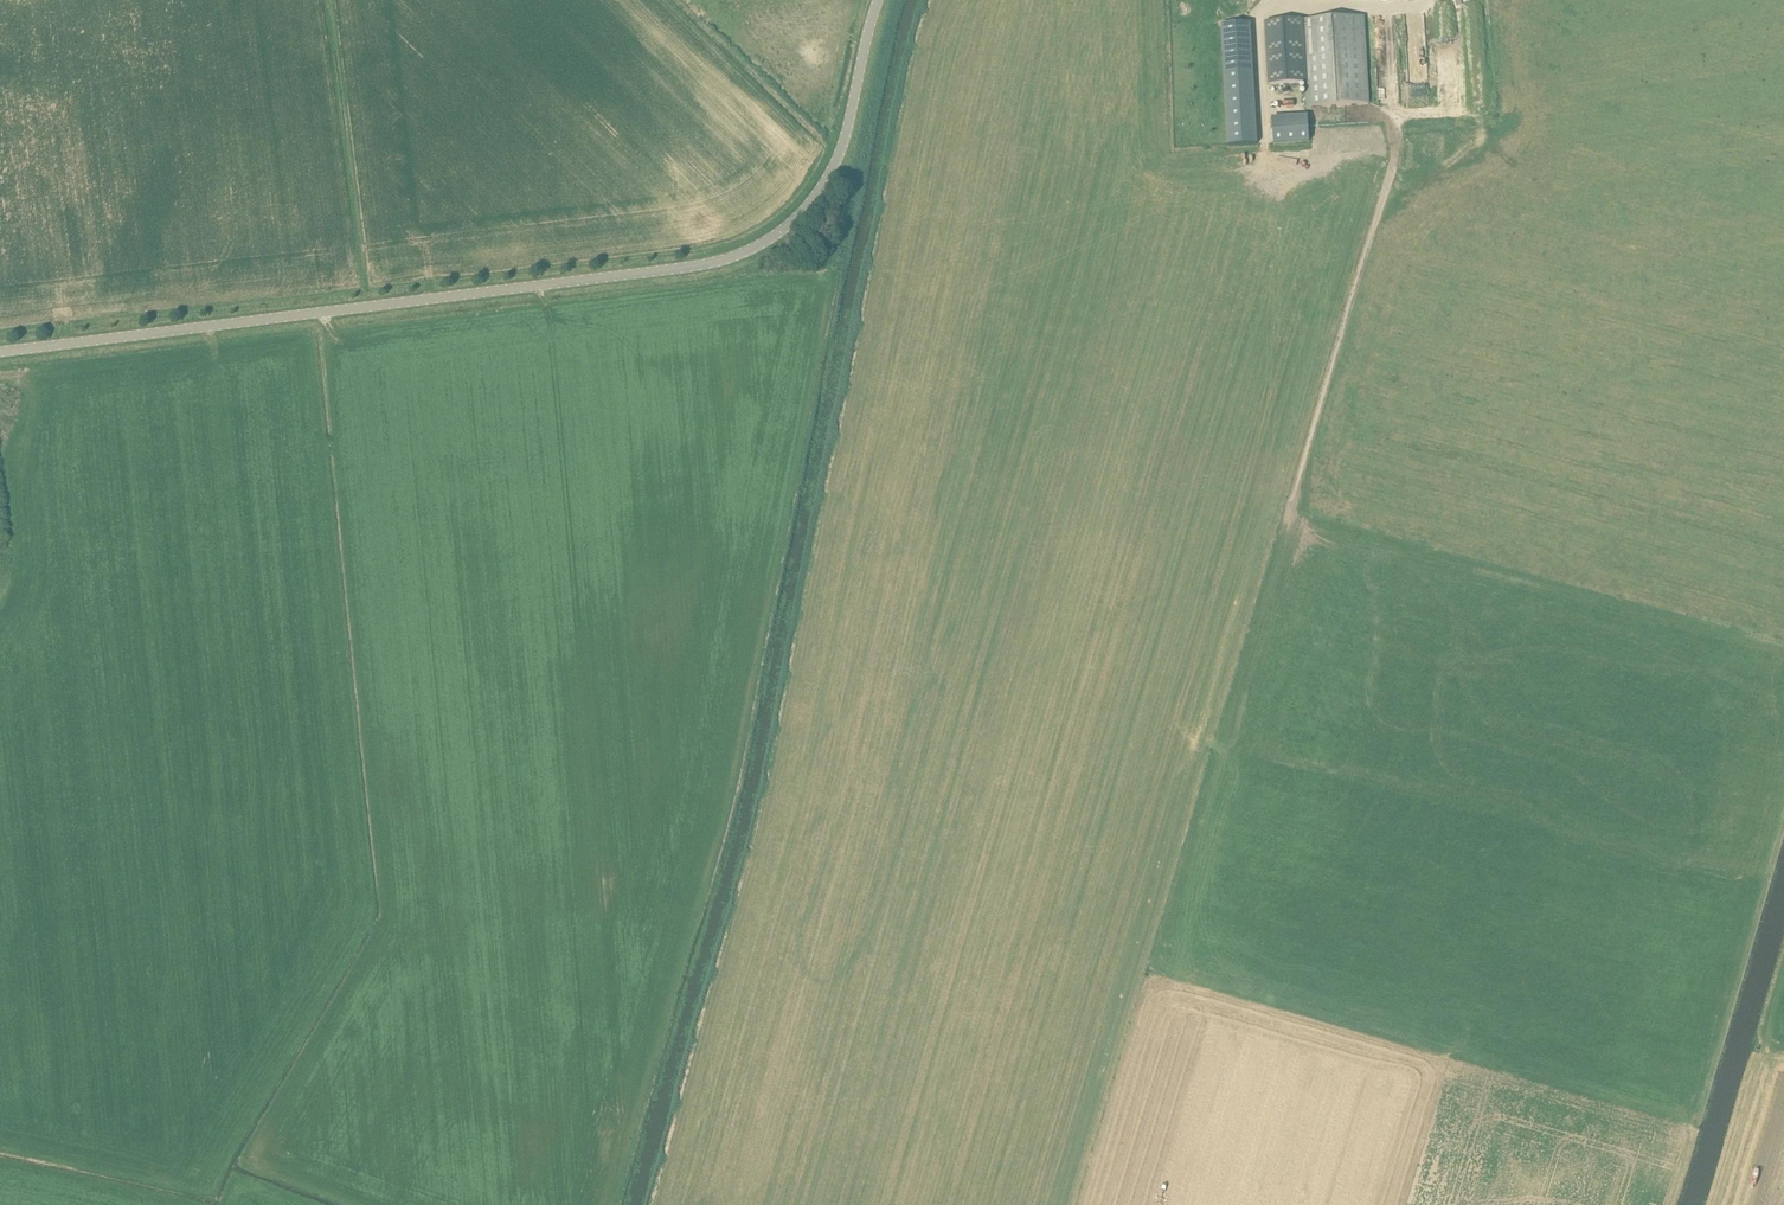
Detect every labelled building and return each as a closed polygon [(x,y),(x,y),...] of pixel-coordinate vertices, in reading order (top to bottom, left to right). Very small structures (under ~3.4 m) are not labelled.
[(1364,17),(1301,20),(1304,84),(1306,108),(1369,105),(1364,17)] [(1267,86),(1304,84),(1301,20),(1264,22),(1267,86)] [(1258,145),(1254,23),(1224,24),(1228,146),(1258,145)] [(1307,143),(1305,118),(1268,120),(1270,145),(1307,143)]
